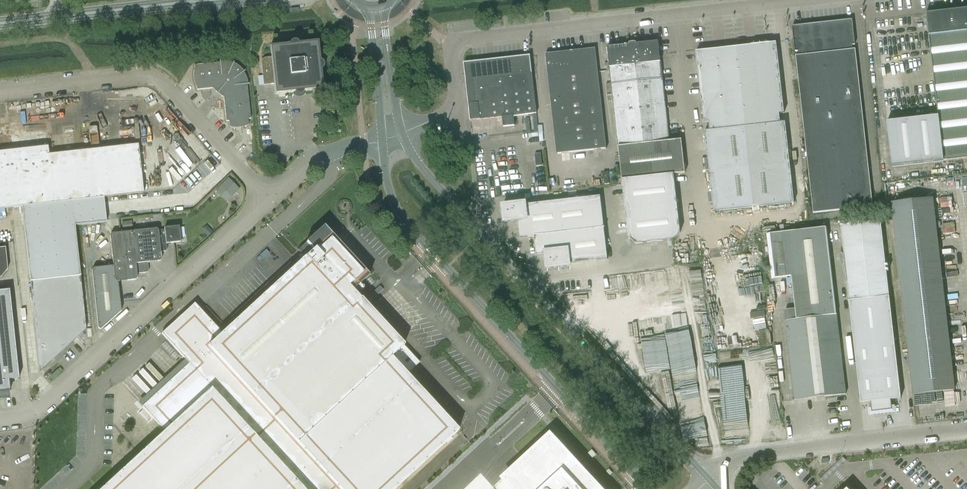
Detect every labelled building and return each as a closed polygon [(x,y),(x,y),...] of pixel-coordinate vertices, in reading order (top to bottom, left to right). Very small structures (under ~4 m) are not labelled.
[(921,18),(921,23),(923,37),(966,32),(966,9),(964,9),(927,13),(926,13),(927,18),(921,18)] [(853,20),(792,27),(795,52),(798,51),(799,55),(796,56),(814,213),(873,206),(856,49),(853,49),(852,45),(855,45),(853,20)] [(923,37),(932,117),(939,116),(944,161),(966,159),(966,32),(923,37)] [(271,57),(260,58),(263,85),(273,84),(275,94),(293,92),(294,94),(294,95),(295,96),(296,97),(298,97),(300,97),(301,97),(302,97),(303,96),(304,95),(305,94),(305,91),(322,89),(320,74),(325,68),(326,65),(326,64),(326,63),(325,61),(324,60),(323,60),(322,59),(318,58),(316,42),(301,43),(300,42),(298,40),(297,40),(296,39),(295,39),(294,39),(293,39),(291,40),(290,41),(289,42),(288,43),(288,45),(270,47),(271,57)] [(629,44),(608,47),(610,67),(622,180),(629,239),(635,244),(675,240),(680,233),(674,174),(686,173),(682,139),(670,141),(661,62),(659,41),(637,44),(636,42),(630,43),(629,44)] [(777,43),(737,47),(754,207),(794,202),(785,122),(780,123),(779,114),(784,113),(777,43)] [(754,207),(737,47),(696,52),(704,122),(709,122),(710,131),(705,131),(714,211),(754,207)] [(596,48),(546,54),(557,154),(607,148),(596,48)] [(531,55),(464,63),(471,121),(503,117),(504,127),(515,126),(514,116),(525,115),(537,113),(531,55)] [(193,73),(193,74),(193,75),(193,77),(193,79),(194,81),(194,82),(195,84),(196,86),(196,87),(196,90),(212,88),(213,90),(215,91),(215,92),(217,93),(219,95),(220,96),(222,96),(223,97),(226,121),(228,121),(229,127),(231,127),(233,128),(236,128),(238,128),(240,128),(241,127),(243,127),(245,126),(246,125),(248,125),(247,119),(250,118),(246,84),(247,84),(247,82),(247,81),(246,79),(246,78),(245,76),(244,73),(243,72),(243,71),(242,70),(241,69),(240,67),(238,66),(237,65),(235,64),(234,63),(232,63),(232,64),(230,63),(228,62),(225,62),(223,62),(221,62),(219,62),(219,63),(194,66),(194,68),(194,70),(193,71),(193,73)] [(888,121),(887,122),(892,167),(944,161),(939,116),(932,117),(888,121)] [(45,145),(49,145),(49,137),(38,137),(39,143),(45,143),(45,145)] [(228,178),(220,186),(232,197),(240,189),(228,178)] [(525,203),(503,206),(505,222),(518,220),(520,238),(534,236),(537,256),(546,255),(547,268),(570,266),(608,260),(604,228),(605,228),(604,228),(600,196),(526,205),(525,203)] [(106,222),(103,197),(22,206),(26,240),(28,260),(78,254),(75,235),(74,225),(106,222)] [(933,199),(892,203),(914,395),(955,390),(933,199)] [(132,221),(122,222),(123,230),(133,229),(132,221)] [(889,296),(880,221),(841,226),(849,301),(889,296)] [(102,488),(396,488),(459,431),(408,374),(420,363),(361,298),(360,299),(355,293),(364,285),(361,282),(369,275),(323,225),(297,249),(304,257),(221,334),(193,304),(161,334),(192,367),(145,410),(166,432),(102,488)] [(206,225),(202,230),(208,236),(213,232),(206,225)] [(160,252),(165,252),(167,249),(166,244),(181,242),(179,226),(164,228),(164,230),(158,231),(158,230),(160,252)] [(826,228),(767,235),(772,279),(792,277),(795,309),(785,310),(787,321),(786,321),(795,400),(846,394),(837,315),(826,228)] [(160,252),(158,230),(156,229),(111,234),(109,236),(113,266),(113,267),(115,280),(117,282),(135,280),(137,278),(136,274),(147,273),(148,270),(148,263),(159,262),(161,259),(160,252)] [(78,254),(28,260),(30,282),(39,371),(86,329),(80,276),(78,254)] [(113,267),(113,266),(91,269),(98,328),(100,330),(121,311),(117,282),(115,280),(113,267)] [(0,291),(0,392),(10,391),(9,380),(19,379),(9,290),(0,291)] [(849,301),(861,403),(871,402),(872,412),(892,410),(891,400),(901,399),(889,296),(849,301)] [(755,314),(756,328),(767,328),(767,314),(755,314)] [(781,411),(777,351),(752,353),(756,412),(781,411)] [(724,436),(750,434),(744,366),(718,368),(724,436)] [(785,438),(784,417),(760,418),(761,439),(785,438)] [(551,436),(504,479),(513,488),(600,488),(551,436)] [(459,486),(456,483),(465,475),(455,464),(427,488),(456,488),(459,486)]
